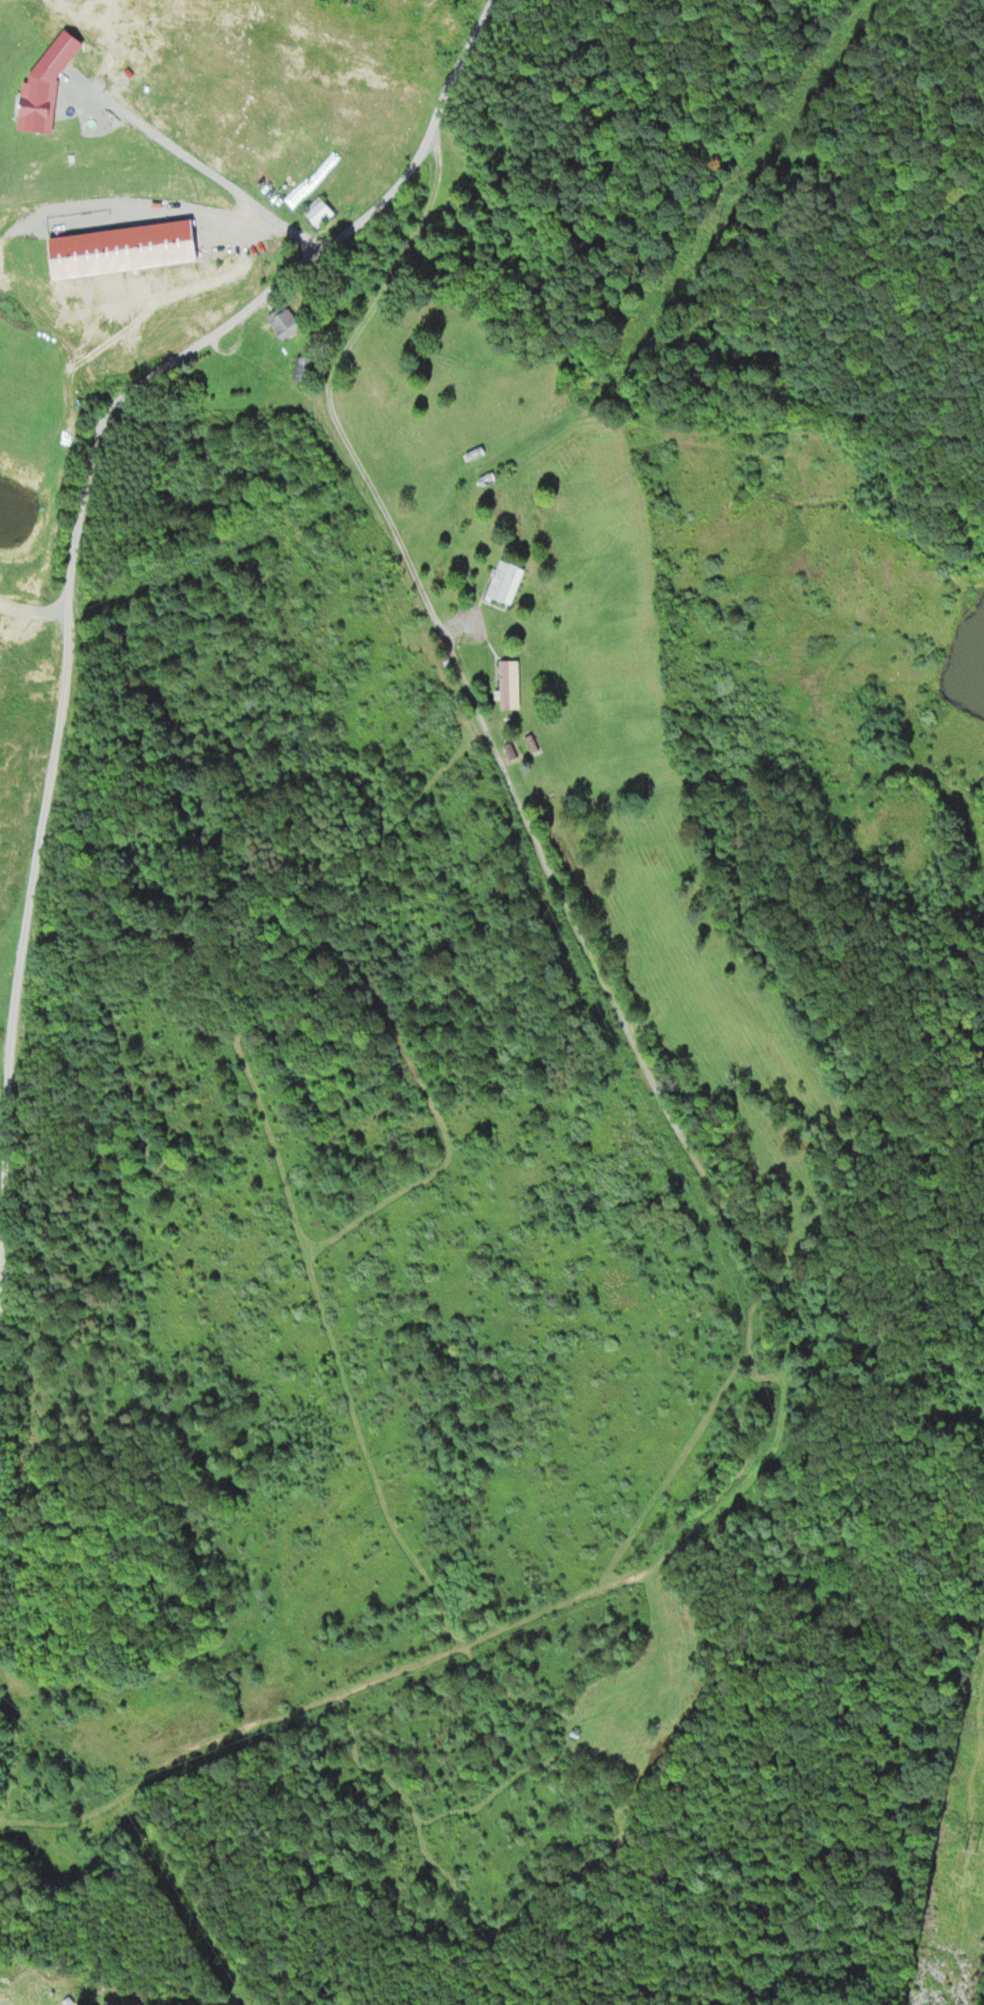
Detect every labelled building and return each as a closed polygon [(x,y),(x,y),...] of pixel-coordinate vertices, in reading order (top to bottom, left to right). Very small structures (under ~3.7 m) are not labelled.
[(321,200),(301,209),(308,225),(328,216),(321,200)] [(263,317),(275,340),(298,329),(286,305),(263,317)] [(520,567),(494,560),(484,597),(509,604),(520,567)] [(496,709),(516,709),(516,659),(496,659),(496,709)] [(507,761),(517,759),(513,741),(503,744),(507,761)]
